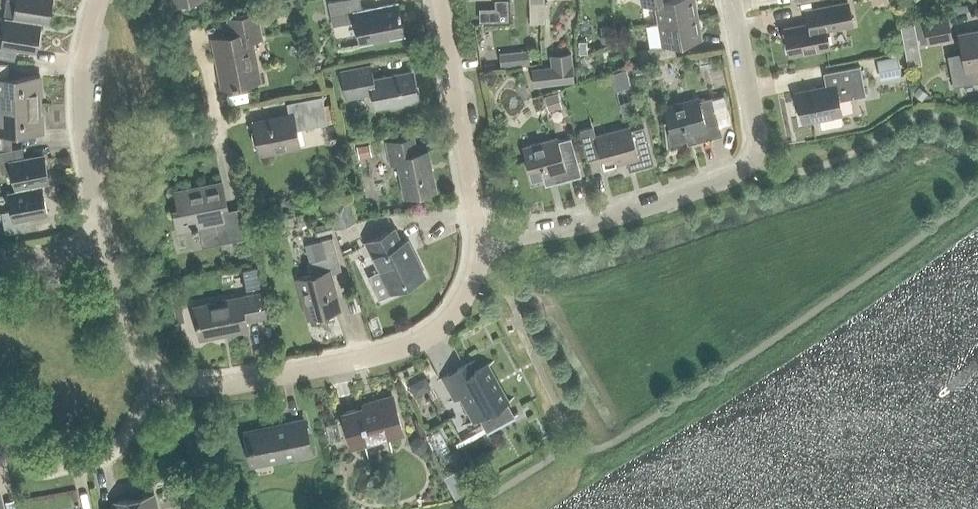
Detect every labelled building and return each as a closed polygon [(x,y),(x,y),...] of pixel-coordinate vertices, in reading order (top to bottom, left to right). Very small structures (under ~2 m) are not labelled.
[(41,20),(49,21),(52,0),(7,0),(5,13),(4,13),(4,14),(14,16),(13,21),(26,23),(27,18),(41,20)] [(329,4),(334,28),(357,23),(362,45),(406,36),(399,4),(363,11),(361,0),(348,0),(329,4)] [(641,2),(645,1),(645,5),(655,3),(658,23),(697,16),(695,0),(641,0),(641,2)] [(788,57),(829,49),(826,31),(852,27),(848,3),(816,9),(819,23),(784,29),(788,57)] [(495,8),(479,9),(480,22),(496,21),(495,8)] [(252,49),(255,48),(253,40),(262,38),(257,14),(227,20),(230,37),(211,41),(214,56),(217,55),(224,87),(258,81),(252,49)] [(674,44),(701,39),(697,16),(658,23),(650,24),(650,25),(650,48),(649,48),(651,60),(676,56),(674,44)] [(947,17),(924,21),(928,43),(952,38),(947,17)] [(36,51),(41,20),(27,18),(26,23),(5,20),(3,36),(0,36),(0,58),(14,60),(16,48),(36,51)] [(947,55),(954,86),(977,81),(977,30),(960,34),(963,52),(947,55)] [(579,53),(587,53),(587,42),(579,42),(579,53)] [(529,63),(528,51),(500,54),(502,66),(529,63)] [(901,76),(898,56),(877,60),(880,80),(901,76)] [(41,94),(40,77),(9,78),(8,63),(0,64),(0,91),(1,91),(1,106),(39,104),(39,94),(41,94)] [(411,72),(375,79),(372,65),(341,71),(347,100),(375,95),(377,108),(417,100),(411,72)] [(573,65),(553,67),(533,70),(535,86),(575,81),(573,65)] [(841,125),(839,115),(841,115),(839,102),(866,97),(860,67),(824,74),(826,88),(797,93),(802,122),(820,119),(821,128),(841,125)] [(919,86),(913,94),(922,101),(928,93),(919,86)] [(562,108),(558,93),(544,97),(548,112),(562,108)] [(296,130),(327,124),(322,96),(287,103),(289,115),(254,122),(260,154),(299,146),(296,130)] [(677,141),(680,139),(679,137),(694,133),(697,142),(722,135),(712,97),(699,101),(698,97),(663,107),(668,122),(664,122),(667,145),(674,143),(677,141)] [(42,115),(39,115),(39,104),(1,106),(2,121),(0,121),(0,148),(12,148),(11,133),(42,132),(42,115)] [(654,164),(644,126),(631,130),(630,126),(596,136),(593,126),(579,130),(587,160),(601,156),(604,168),(627,162),(629,171),(654,164)] [(427,151),(416,153),(413,138),(387,143),(392,165),(399,164),(405,196),(435,191),(427,151)] [(531,179),(547,175),(549,181),(555,179),(556,182),(581,176),(571,138),(558,141),(557,138),(523,147),(531,179)] [(372,156),(370,144),(356,146),(359,158),(372,156)] [(41,182),(49,181),(44,156),(24,160),(22,148),(0,152),(0,165),(2,174),(11,172),(16,193),(29,190),(28,185),(41,182)] [(245,238),(239,208),(227,211),(222,181),(175,191),(178,206),(173,207),(178,231),(192,228),(192,230),(198,228),(202,247),(245,238)] [(27,217),(47,213),(41,182),(28,185),(29,190),(16,193),(8,195),(11,211),(1,212),(6,234),(29,229),(27,217)] [(346,199),(326,206),(335,229),(354,222),(346,199)] [(333,232),(331,222),(314,227),(317,236),(333,232)] [(424,276),(407,240),(402,243),(395,228),(365,243),(378,270),(380,269),(391,292),(424,276)] [(330,274),(341,271),(333,237),(320,241),(325,258),(310,262),(313,275),(298,279),(308,318),(339,309),(330,274)] [(200,339),(247,330),(246,321),(265,316),(261,293),(225,300),(226,301),(194,307),(200,339)] [(475,420),(460,427),(461,429),(483,416),(484,419),(485,418),(487,421),(499,424),(498,424),(498,425),(519,414),(518,413),(513,416),(506,404),(515,399),(514,398),(506,402),(487,367),(495,362),(495,361),(472,374),(468,366),(476,362),(475,360),(436,382),(436,383),(444,379),(455,399),(448,403),(448,404),(462,397),(475,420)] [(426,377),(409,385),(415,397),(432,388),(426,377)] [(403,434),(393,397),(373,402),(374,406),(342,414),(351,447),(403,434)] [(297,457),(311,454),(304,419),(285,423),(285,425),(269,429),(268,427),(245,432),(252,465),(282,459),(282,458),(296,455),(297,457)] [(426,440),(420,437),(413,439),(410,444),(412,451),(418,454),(424,452),(428,446),(426,440)] [(154,495),(114,503),(116,508),(114,508),(157,508),(154,495)]
